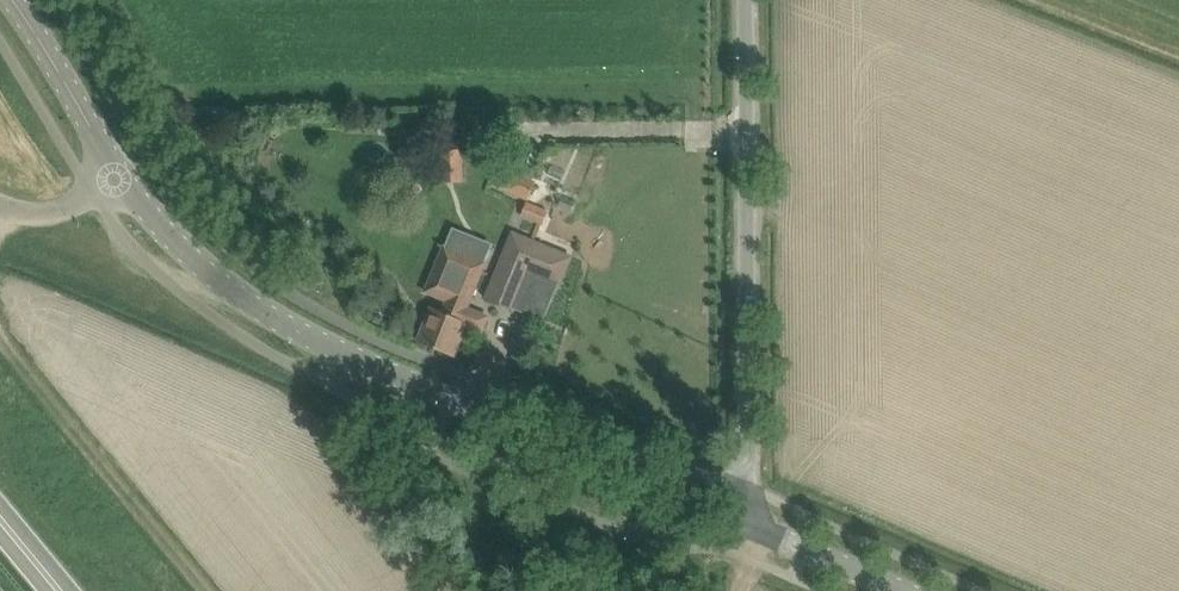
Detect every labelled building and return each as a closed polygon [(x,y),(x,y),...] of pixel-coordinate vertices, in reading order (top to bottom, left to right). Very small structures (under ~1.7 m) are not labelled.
[(462,149),(440,150),(442,184),(464,183),(462,149)] [(495,187),(529,201),(537,181),(504,167),(495,187)] [(565,197),(561,205),(573,210),(577,202),(565,197)] [(527,202),(521,216),(543,225),(549,211),(527,202)] [(511,235),(496,277),(487,299),(515,309),(515,307),(542,318),(557,283),(560,284),(570,257),(511,235)] [(429,318),(419,340),(455,355),(468,325),(483,331),(489,317),(466,307),(467,305),(476,285),(484,264),(446,249),(444,248),(427,293),(437,297),(449,301),(444,312),(433,308),(429,318)]
